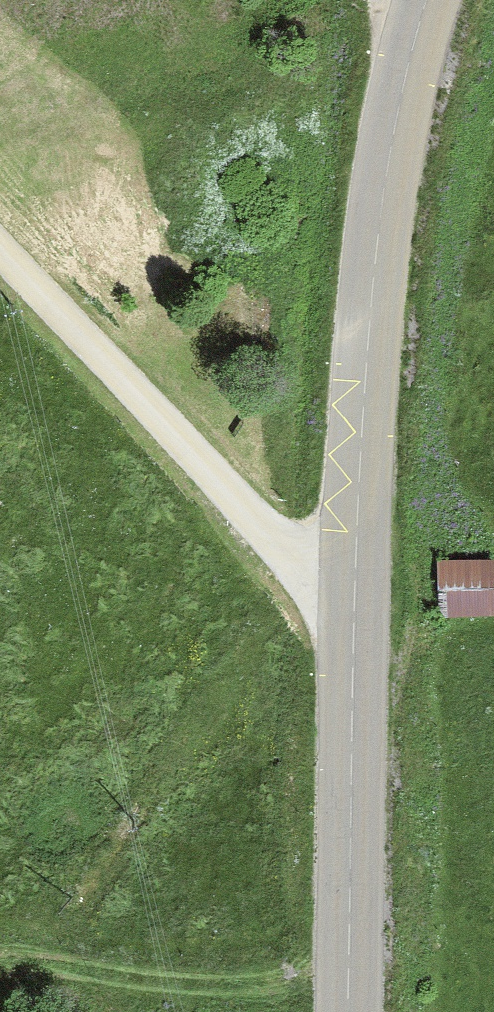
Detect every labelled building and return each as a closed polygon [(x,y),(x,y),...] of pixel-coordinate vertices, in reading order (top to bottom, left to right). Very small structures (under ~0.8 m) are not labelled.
[(493,620),(493,569),(456,569),(455,619),(493,620)]
